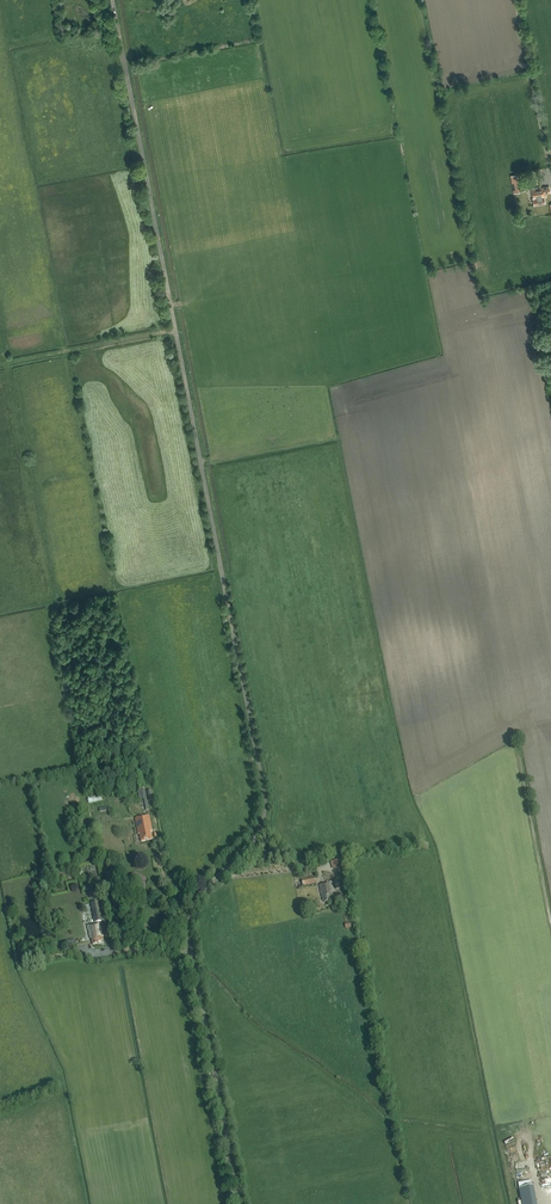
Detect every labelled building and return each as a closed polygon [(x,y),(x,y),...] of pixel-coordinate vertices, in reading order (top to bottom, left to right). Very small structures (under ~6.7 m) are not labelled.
[(515,193),(522,192),(519,174),(513,175),(515,193)] [(531,188),(533,200),(534,206),(546,204),(545,198),(546,198),(545,192),(550,191),(549,187),(540,188),(540,187),(531,188)] [(88,797),(89,803),(102,801),(101,795),(88,797)] [(150,832),(152,832),(149,816),(135,818),(138,834),(140,834),(141,842),(152,840),(150,832)] [(332,869),(343,866),(341,859),(330,862),(332,869)] [(104,872),(107,886),(116,884),(113,870),(104,872)] [(301,879),(303,886),(316,883),(315,876),(301,879)] [(333,897),(334,897),(333,893),(332,893),(332,892),(333,891),(332,881),(327,882),(327,883),(320,885),(319,885),(321,894),(322,895),(321,896),(321,897),(322,897),(322,899),(322,901),(324,900),(324,902),(329,901),(329,899),(333,898),(333,897)] [(102,896),(100,890),(89,892),(90,899),(102,896)] [(103,921),(99,902),(91,903),(94,923),(103,921)] [(98,942),(103,941),(102,935),(103,935),(101,924),(88,926),(89,935),(90,935),(90,939),(92,939),(93,945),(98,944),(98,942)]
